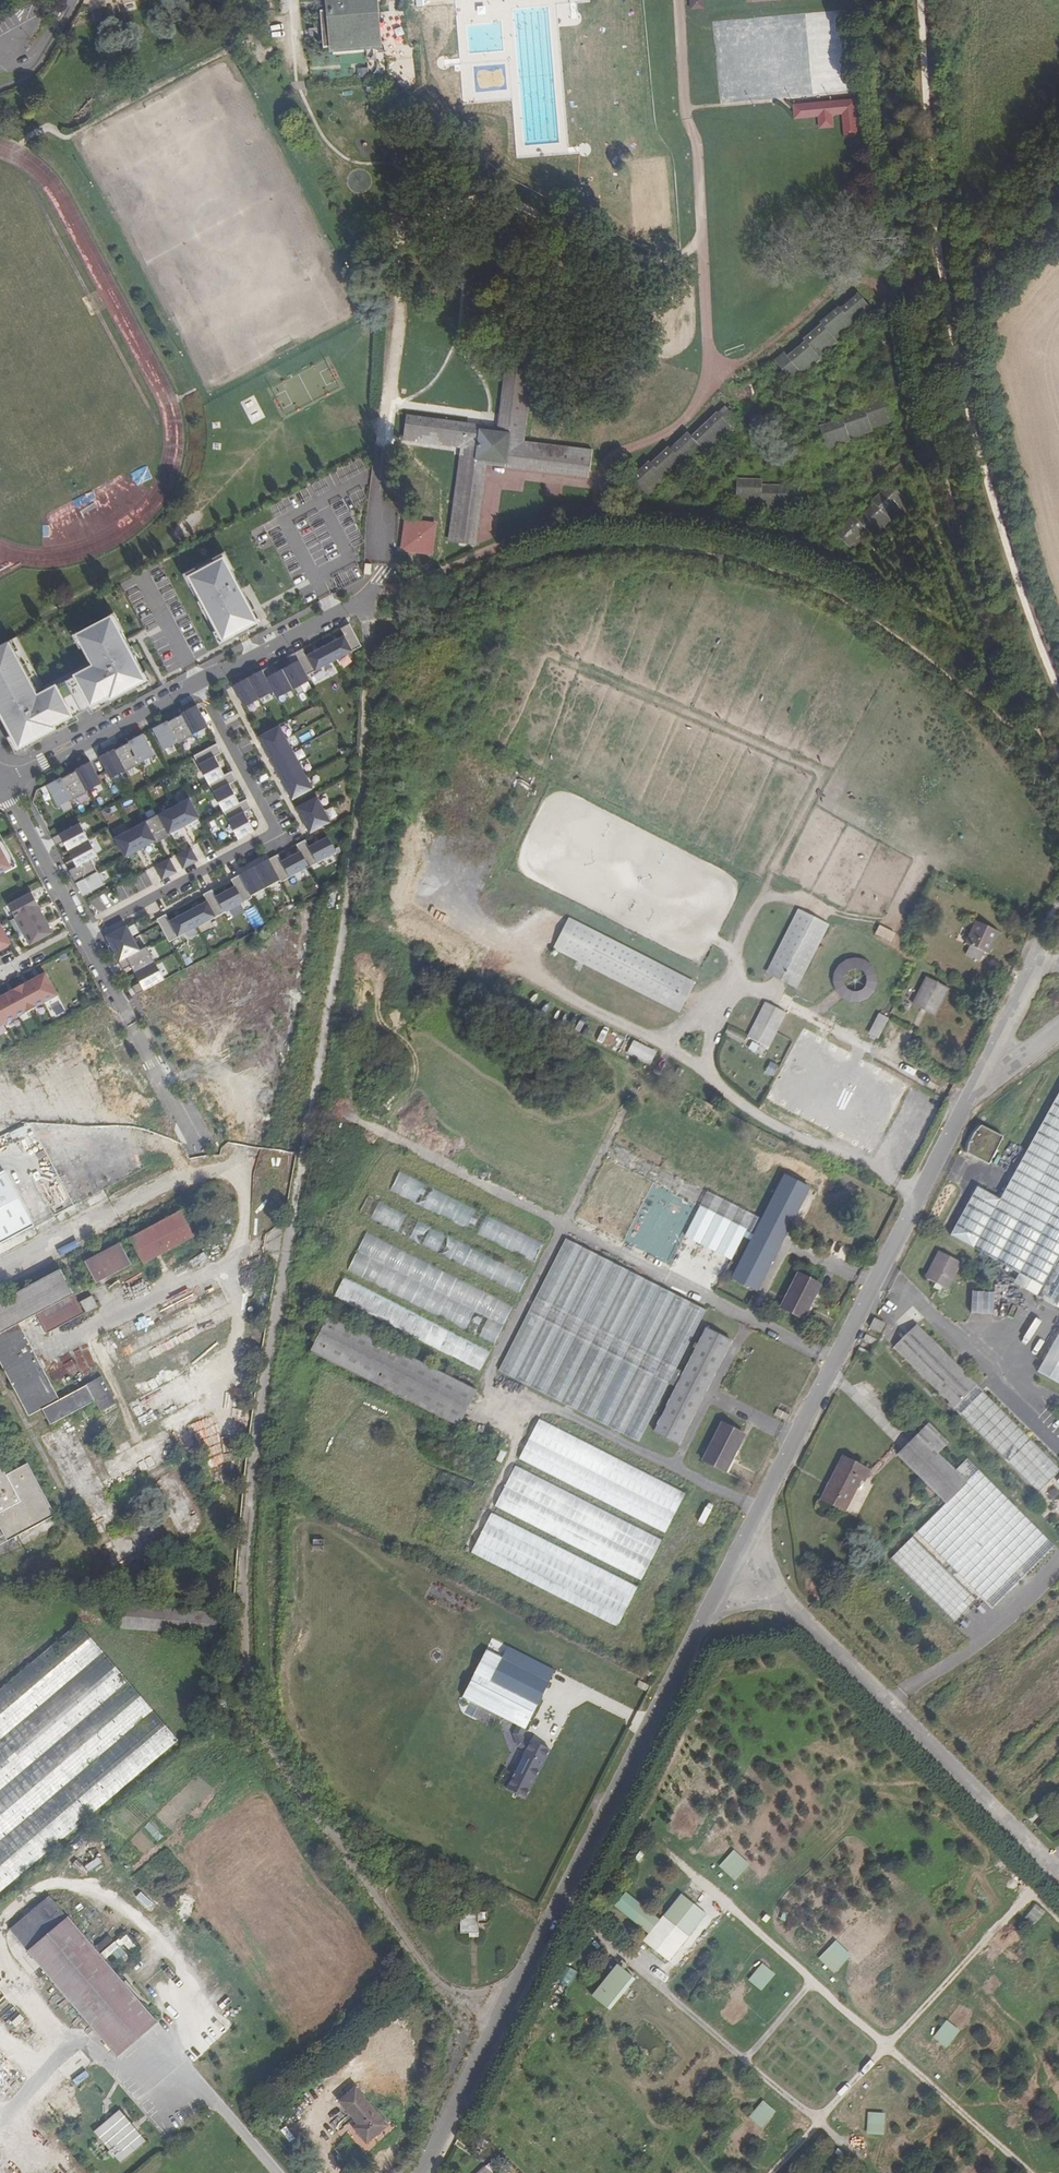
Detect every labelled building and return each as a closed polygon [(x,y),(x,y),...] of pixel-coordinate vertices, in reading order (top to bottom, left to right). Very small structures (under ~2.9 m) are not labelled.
[(320,38),(321,50),(330,49),(331,54),(377,50),(373,0),(327,0),(328,13),(319,13),(320,31),(320,38)] [(703,0),(690,0),(691,9),(704,8),(703,0)] [(320,38),(320,31),(308,32),(308,39),(320,38)] [(820,130),(832,128),(830,116),(841,115),(844,137),(858,136),(853,99),(793,105),(794,119),(818,117),(820,130)] [(828,118),(821,118),(821,127),(829,125),(828,118)] [(854,125),(846,126),(848,134),(856,133),(854,125)] [(854,326),(872,311),(860,295),(842,309),(840,307),(821,322),(823,325),(805,339),(807,342),(789,356),(784,351),(775,358),(791,379),(801,371),(801,372),(820,358),(818,356),(836,341),(835,339),(853,323),(854,326)] [(837,342),(856,327),(858,330),(876,316),(872,311),(854,326),(853,323),(835,339),(836,341),(818,356),(820,358),(801,372),(805,377),(823,362),(821,360),(840,345),(837,342)] [(460,451),(447,543),(477,547),(486,467),(507,469),(559,474),(587,478),(593,451),(524,442),(533,371),(504,368),(498,421),(480,419),(480,425),(405,416),(402,441),(460,451)] [(252,424),(265,417),(255,398),(242,404),(252,424)] [(874,429),(896,420),(889,402),(867,410),(866,409),(844,418),(843,417),(820,426),(827,443),(849,435),(850,436),(873,427),(874,429)] [(701,450),(703,452),(732,430),(736,434),(743,428),(729,410),(691,437),(690,435),(671,449),(670,447),(651,461),(650,458),(630,474),(640,487),(661,473),(662,474),(681,461),(683,463),(701,450)] [(873,427),(850,436),(849,435),(827,443),(829,448),(851,439),(852,441),(875,431),(876,433),(898,424),(896,420),(874,429),(873,427)] [(665,478),(684,465),(685,467),(704,454),(705,456),(736,434),(732,430),(703,452),(701,450),(683,463),(681,461),(662,474),(661,473),(640,487),(643,492),(664,477),(665,478)] [(757,503),(803,504),(803,485),(759,484),(759,479),(734,479),(733,497),(757,498),(757,503)] [(886,514),(904,496),(891,483),(873,502),(874,504),(858,519),(854,516),(837,533),(850,546),(867,530),(871,533),(888,515),(886,514)] [(73,500),(94,492),(90,484),(69,493),(73,500)] [(892,519),(890,517),(907,500),(904,496),(886,514),(888,515),(871,533),(874,536),(892,519)] [(433,557),(436,524),(404,521),(401,553),(433,557)] [(854,550),(871,533),(867,530),(850,546),(854,550)] [(182,573),(221,645),(263,622),(225,551),(182,573)] [(148,678),(111,610),(72,631),(90,663),(44,687),(16,635),(0,643),(0,723),(15,750),(148,678)] [(361,647),(349,625),(340,630),(341,631),(304,651),(303,650),(287,658),(287,659),(270,669),(269,668),(233,687),(243,707),(298,679),(301,684),(308,680),(306,675),(361,647)] [(167,722),(152,730),(163,750),(177,743),(178,744),(193,736),(193,734),(207,727),(196,706),(181,715),(181,716),(168,723),(167,722)] [(279,725),(257,737),(291,800),(312,789),(279,725)] [(114,750),(99,758),(110,778),(125,771),(125,772),(140,764),(140,763),(154,755),(143,735),(128,743),(128,744),(115,751),(114,750)] [(238,840),(254,831),(244,812),(251,808),(246,799),(238,803),(229,784),(236,780),(231,771),(224,775),(214,757),(222,753),(216,744),(193,756),(238,840)] [(61,778),(46,786),(57,807),(71,799),(72,800),(87,792),(87,791),(101,783),(91,763),(75,771),(76,772),(62,779),(61,778)] [(316,796),(295,807),(309,833),(330,823),(316,796)] [(114,837),(125,857),(199,818),(188,798),(114,837)] [(65,862),(83,896),(104,885),(90,859),(97,856),(79,823),(52,837),(56,845),(64,841),(73,858),(65,862)] [(5,873),(4,870),(15,863),(0,835),(0,876),(5,873)] [(165,915),(156,920),(168,943),(252,898),(251,897),(279,882),(280,883),(336,854),(327,837),(308,847),(304,840),(295,845),(299,852),(281,862),(277,855),(230,880),(234,887),(215,897),(211,890),(202,895),(206,902),(169,922),(165,915)] [(182,869),(198,861),(190,847),(175,855),(182,869)] [(161,880),(177,872),(169,858),(154,866),(161,880)] [(4,870),(5,873),(17,866),(15,863),(4,870)] [(31,892),(8,904),(29,945),(53,933),(31,892)] [(787,985),(797,990),(830,925),(827,924),(798,909),(765,974),(773,978),(787,985)] [(552,949),(679,1014),(690,992),(695,983),(568,918),(552,949)] [(966,957),(981,959),(982,952),(991,954),(996,928),(972,924),(966,957)] [(11,945),(0,925),(0,951),(11,945)] [(878,925),(874,934),(890,942),(895,933),(878,925)] [(126,926),(105,938),(118,963),(127,959),(140,952),(126,926)] [(140,952),(127,959),(131,967),(135,975),(155,965),(147,948),(140,952)] [(122,971),(131,967),(127,959),(118,963),(122,971)] [(833,983),(835,991),(836,992),(842,999),(845,1001),(850,1003),(859,1003),(868,1000),(874,993),(877,984),(877,975),(872,967),(865,961),(856,959),(846,961),(839,965),(834,974),(833,983)] [(164,981),(155,965),(135,975),(140,984),(144,992),(164,981)] [(0,997),(0,1027),(57,996),(45,973),(0,997)] [(926,977),(912,1005),(936,1017),(950,990),(926,977)] [(144,992),(140,984),(132,988),(136,996),(144,992)] [(747,1038),(769,1049),(787,1014),(765,1002),(747,1038)] [(868,1035),(878,1040),(889,1019),(879,1014),(868,1035)] [(625,1053),(650,1065),(656,1051),(632,1039),(625,1053)] [(769,1061),(764,1072),(773,1076),(777,1065),(769,1061)] [(950,1236),(1001,1264),(1019,1274),(1042,1287),(1036,1296),(1058,1309),(1058,1094),(1000,1200),(977,1187),(950,1236)] [(52,1213),(72,1204),(48,1151),(41,1148),(31,1124),(0,1137),(0,1185),(6,1169),(20,1163),(23,1171),(29,1173),(35,1188),(42,1190),(52,1213)] [(967,1142),(964,1152),(989,1165),(1003,1137),(979,1125),(972,1133),(967,1142)] [(615,1135),(575,1221),(704,1281),(709,1269),(715,1271),(727,1244),(714,1238),(718,1230),(734,1237),(739,1227),(746,1230),(754,1213),(660,1169),(665,1158),(615,1135)] [(400,1171),(390,1190),(534,1263),(544,1243),(400,1171)] [(762,1219),(754,1235),(732,1278),(757,1291),(810,1188),(785,1176),(762,1219)] [(369,1195),(359,1214),(518,1294),(528,1276),(369,1195)] [(143,1264),(194,1237),(180,1211),(129,1238),(143,1264)] [(754,1235),(762,1219),(754,1215),(746,1230),(754,1235)] [(367,1232),(347,1270),(494,1344),(513,1306),(367,1232)] [(668,1384),(676,1369),(706,1310),(566,1239),(498,1371),(639,1442),(668,1384)] [(130,1264),(119,1244),(85,1262),(95,1283),(130,1264)] [(946,1289),(960,1263),(940,1252),(926,1278),(936,1284),(935,1288),(940,1290),(941,1287),(946,1289)] [(866,1263),(855,1258),(852,1262),(863,1268),(866,1263)] [(73,1295),(60,1270),(0,1302),(0,1333),(1,1334),(0,1334),(0,1362),(29,1415),(42,1409),(50,1424),(94,1401),(99,1412),(115,1404),(100,1377),(58,1400),(19,1328),(31,1322),(29,1318),(36,1314),(73,1295)] [(803,1320),(820,1285),(797,1274),(780,1308),(803,1320)] [(334,1296),(480,1371),(490,1351),(344,1277),(334,1296)] [(972,1292),(971,1314),(993,1315),(994,1293),(972,1292)] [(73,1295),(36,1314),(47,1333),(83,1314),(73,1295)] [(97,1307),(92,1296),(80,1302),(86,1313),(97,1307)] [(1030,1320),(1029,1308),(1017,1309),(1017,1320),(1030,1320)] [(477,1391),(328,1316),(310,1352),(459,1427),(462,1420),(477,1391)] [(874,1319),(870,1327),(880,1332),(884,1325),(874,1319)] [(916,1324),(893,1348),(953,1408),(976,1385),(916,1324)] [(684,1373),(676,1388),(653,1432),(679,1445),(732,1341),(706,1329),(684,1373)] [(1037,1372),(1058,1384),(1058,1332),(1037,1372)] [(866,1335),(864,1340),(875,1345),(877,1340),(866,1335)] [(54,1359),(56,1365),(48,1368),(53,1381),(85,1368),(78,1349),(54,1359)] [(859,1349),(856,1354),(868,1359),(870,1354),(859,1349)] [(676,1388),(684,1373),(676,1369),(668,1384),(676,1388)] [(976,1385),(953,1408),(1037,1493),(1058,1472),(1058,1469),(976,1385)] [(788,1416),(777,1411),(775,1415),(786,1421),(788,1416)] [(685,1493),(539,1419),(518,1459),(665,1534),(685,1493)] [(726,1473),(744,1435),(721,1424),(702,1461),(726,1473)] [(934,1491),(955,1471),(938,1454),(948,1444),(927,1424),(897,1454),(934,1491)] [(493,1463),(500,1466),(506,1452),(499,1449),(493,1463)] [(844,1471),(849,1461),(844,1458),(838,1468),(844,1471)] [(950,1566),(957,1573),(992,1608),(1054,1547),(967,1459),(955,1471),(934,1491),(945,1503),(917,1533),(950,1566)] [(844,1471),(838,1468),(822,1500),(845,1511),(861,1480),(865,1481),(870,1471),(849,1461),(844,1471)] [(13,1538),(55,1515),(27,1464),(5,1475),(0,1465),(0,1513),(13,1538)] [(661,1540),(515,1466),(494,1506),(641,1581),(661,1540)] [(484,1509),(471,1536),(476,1539),(489,1511),(484,1509)] [(617,1627),(638,1586),(491,1512),(471,1553),(617,1627)] [(13,1538),(0,1513),(0,1528),(7,1541),(13,1538)] [(976,1601),(953,1578),(946,1570),(912,1536),(890,1559),(954,1623),(976,1601)] [(957,1573),(950,1566),(946,1570),(953,1578),(957,1573)] [(178,1741),(78,1623),(0,1690),(0,1891),(178,1741)] [(502,1657),(486,1649),(462,1697),(517,1725),(525,1729),(550,1681),(556,1670),(508,1646),(502,1657)] [(657,1674),(646,1668),(643,1673),(655,1679),(657,1674)] [(650,1688),(638,1682),(636,1687),(648,1693),(650,1688)] [(213,1712),(223,1705),(220,1701),(210,1708),(213,1712)] [(222,1726),(233,1719),(230,1714),(219,1721),(222,1726)] [(522,1735),(525,1729),(517,1725),(512,1734),(518,1747),(523,1750),(528,1741),(524,1739),(522,1735)] [(549,1750),(528,1740),(528,1741),(523,1750),(504,1788),(525,1799),(549,1750)] [(666,1823),(683,1837),(697,1819),(680,1805),(666,1823)] [(1032,1822),(1040,1813),(1037,1810),(1028,1818),(1032,1822)] [(97,1857),(83,1865),(87,1871),(100,1863),(97,1857)] [(614,1907),(649,1934),(660,1920),(626,1892),(614,1907)] [(707,1913),(716,1901),(704,1892),(695,1904),(707,1913)] [(706,1914),(680,1894),(660,1920),(649,1934),(643,1942),(668,1962),(706,1914)] [(8,1930),(98,2035),(116,2056),(156,2022),(49,1896),(8,1930)] [(1035,1904),(1024,1918),(1034,1926),(1045,1912),(1035,1904)] [(478,1924),(487,1924),(487,1912),(465,1912),(465,1909),(460,1909),(461,1933),(477,1933),(478,1924)] [(101,1951),(112,1941),(107,1935),(95,1945),(101,1951)] [(596,1943),(586,1937),(574,1957),(584,1963),(596,1943)] [(754,1988),(769,1972),(757,1960),(742,1976),(754,1988)] [(633,1979),(615,1965),(589,1998),(606,2012),(633,1979)] [(562,1966),(552,1999),(564,2003),(575,1970),(562,1966)] [(973,1990),(987,2001),(1001,1984),(987,1973),(973,1990)] [(0,1995),(0,2016),(7,2022),(18,2011),(0,1995)] [(75,2086),(89,2076),(85,2070),(71,2080),(75,2086)] [(385,2126),(355,2089),(339,2102),(358,2124),(354,2128),(366,2142),(385,2126)] [(754,2135),(770,2120),(759,2108),(743,2123),(754,2135)] [(118,2109),(91,2132),(118,2164),(145,2141),(118,2109)] [(955,2172),(976,2172),(966,2163),(955,2172)]
